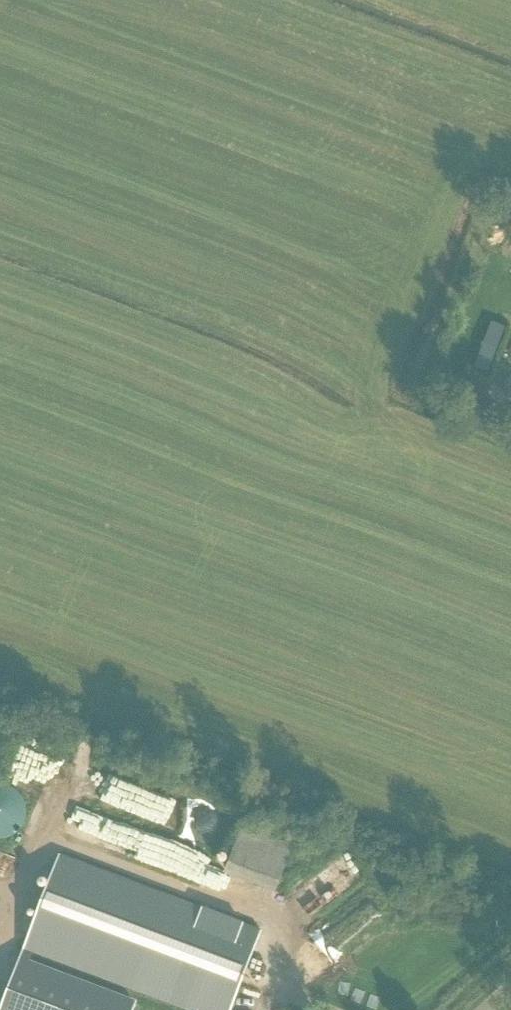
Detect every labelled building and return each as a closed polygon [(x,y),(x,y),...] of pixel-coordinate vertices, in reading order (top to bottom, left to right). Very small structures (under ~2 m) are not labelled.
[(0,785),(0,840),(1,840),(4,840),(8,839),(10,838),(12,837),(15,835),(17,833),(20,831),(21,828),(22,827),(23,825),(24,823),(25,821),(26,819),(26,816),(26,814),(26,811),(26,809),(26,807),(25,804),(24,803),(23,801),(22,798),(20,795),(17,792),(15,791),(12,789),(8,787),(5,786),(1,785),(0,785)] [(1,1009),(133,1009),(136,1003),(30,962),(33,954),(178,1009),(231,1009),(260,932),(59,856),(1,1009)]
